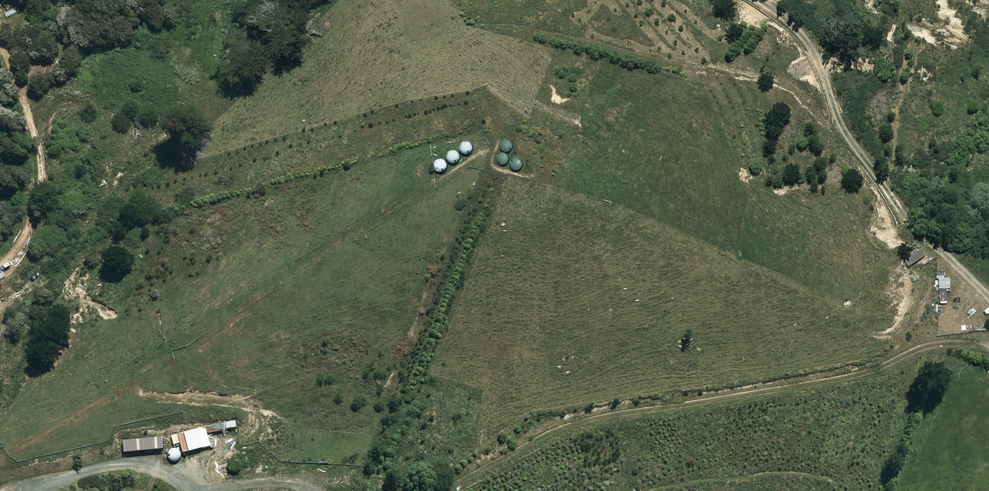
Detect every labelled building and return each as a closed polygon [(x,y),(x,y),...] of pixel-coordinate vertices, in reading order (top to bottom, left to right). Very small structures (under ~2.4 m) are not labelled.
[(924,249),(905,259),(910,267),(927,257),(924,249)] [(955,270),(940,269),(940,290),(955,290),(955,270)] [(161,451),(160,438),(125,441),(126,454),(161,451)]
